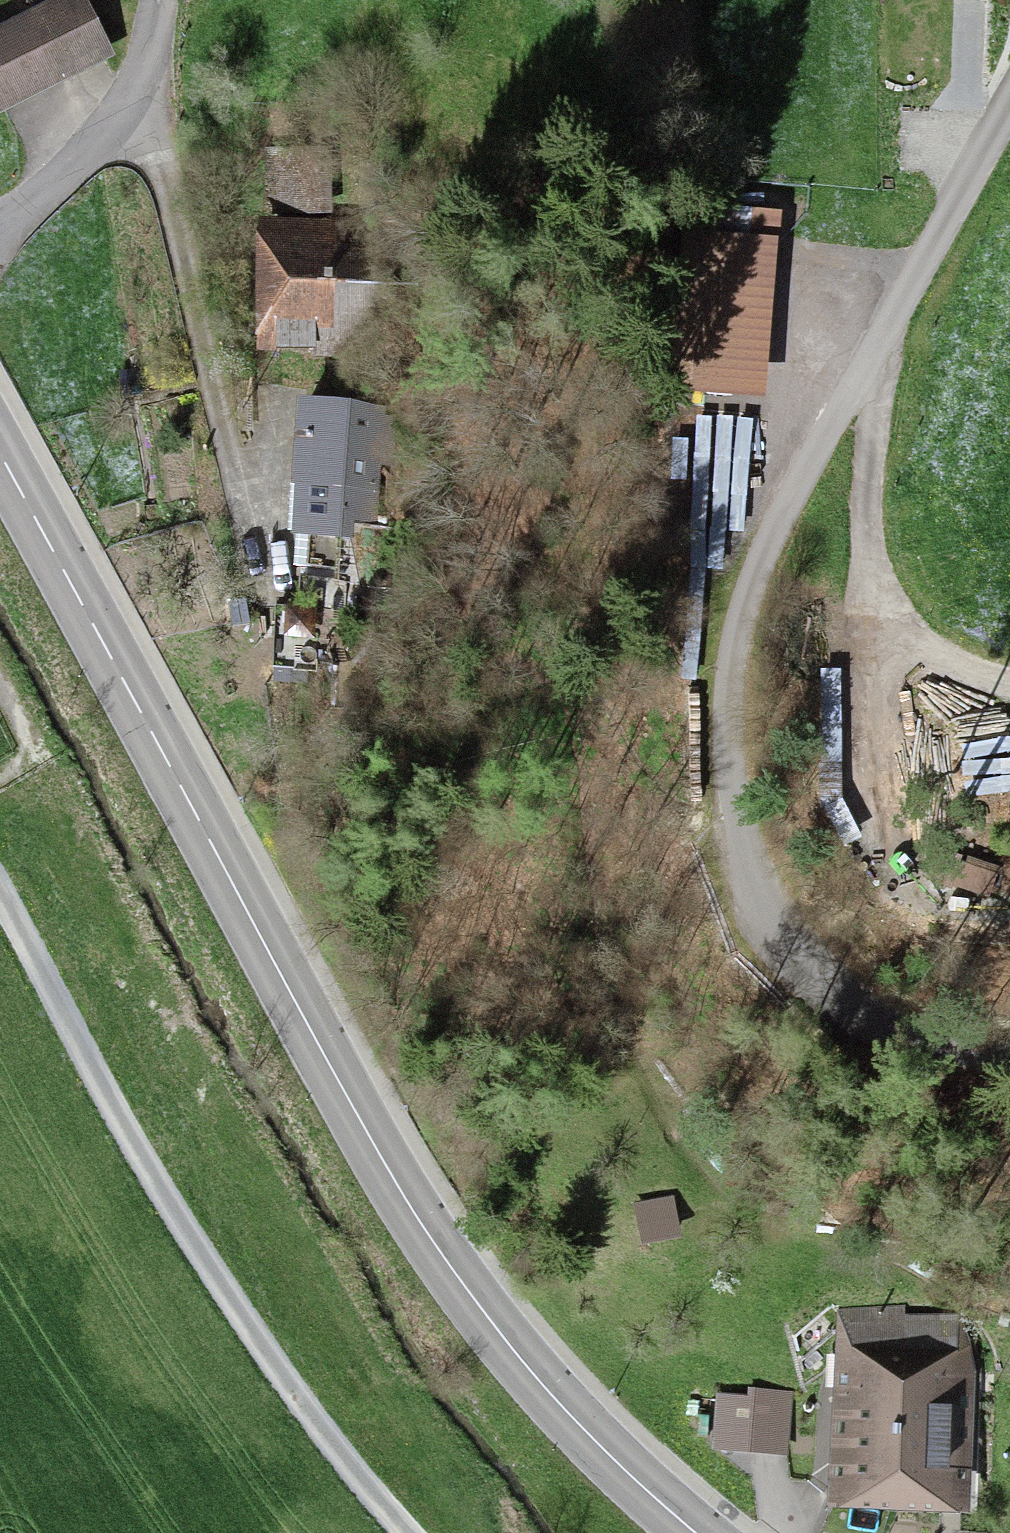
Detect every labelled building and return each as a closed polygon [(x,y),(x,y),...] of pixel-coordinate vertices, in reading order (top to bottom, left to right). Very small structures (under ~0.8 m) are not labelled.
[(44,15),(73,67),(102,51),(73,0),(71,0),(44,15)] [(0,35),(0,102),(73,67),(44,15),(0,35)] [(322,154),(272,154),(272,206),(322,206),(322,154)] [(420,248),(285,240),(280,331),(350,335),(348,360),(413,365),(420,248)] [(390,419),(303,413),(294,532),(310,533),(305,608),(287,606),(283,660),(320,663),(324,609),(346,610),(348,579),(378,582),(390,419)] [(677,1199),(640,1203),(643,1235),(680,1232),(677,1199)] [(853,1478),(894,1482),(909,1314),(838,1308),(836,1332),(866,1335),(853,1478)] [(909,1314),(894,1482),(942,1483),(954,1321),(909,1314)] [(789,1401),(759,1397),(753,1446),(784,1450),(789,1401)]
